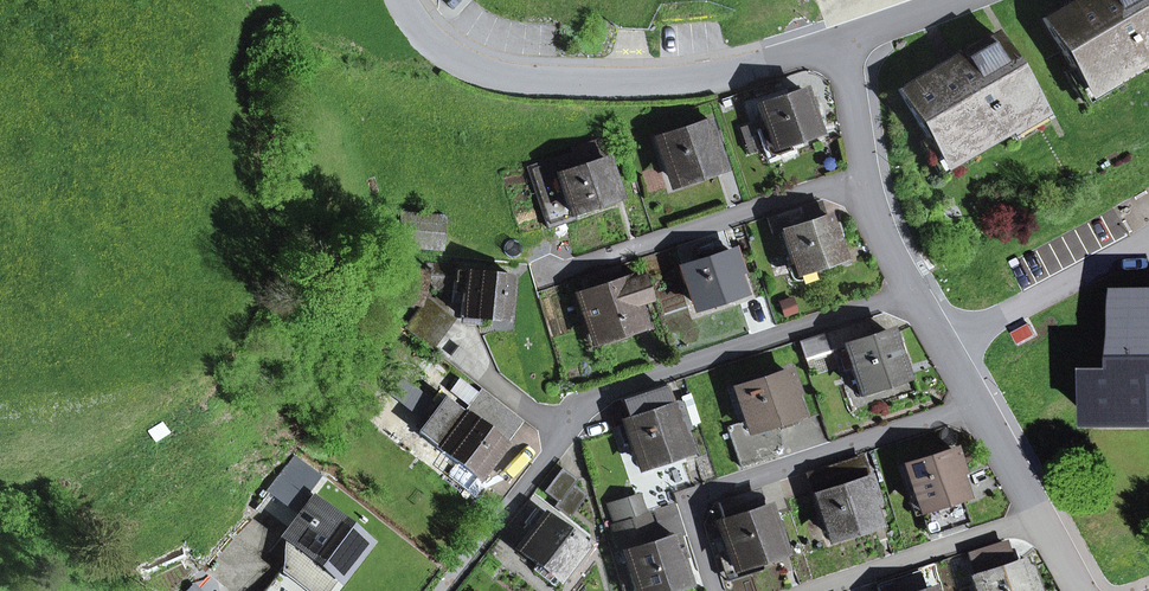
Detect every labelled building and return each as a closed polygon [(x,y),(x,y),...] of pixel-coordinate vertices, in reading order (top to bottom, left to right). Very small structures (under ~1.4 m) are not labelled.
[(1113,80),(1146,61),(1148,59),(1148,0),(1074,0),(1042,19),(1071,68),(1077,64),(1089,84),(1108,72),(1113,80)] [(964,143),(969,151),(1007,129),(1038,111),(1039,110),(994,33),(898,90),(927,138),(933,135),(944,155),(964,143)] [(1084,108),(1118,88),(1113,80),(1108,72),(1089,84),(1077,64),(1071,68),(1063,73),(1084,108)] [(771,147),(816,132),(808,108),(805,99),(802,90),(757,104),(771,147)] [(808,108),(815,106),(812,97),(805,99),(808,108)] [(1007,129),(1013,140),(1044,122),(1038,111),(1007,129)] [(659,138),(673,179),(715,165),(708,143),(718,140),(712,121),(659,138)] [(940,179),(974,159),(969,151),(964,143),(944,155),(933,135),(927,138),(918,143),(940,179)] [(575,219),(572,212),(616,198),(597,139),(571,148),(573,152),(528,167),(548,228),(575,219)] [(673,179),(675,187),(718,173),(715,165),(673,179)] [(803,223),(826,216),(821,200),(798,207),(803,223)] [(795,273),(840,258),(832,234),(830,226),(826,216),(803,223),(798,207),(767,218),(772,233),(781,230),(795,273)] [(445,214),(400,211),(397,246),(442,250),(445,214)] [(832,234),(840,232),(837,223),(830,226),(832,234)] [(684,268),(697,305),(737,292),(730,272),(738,269),(733,252),(684,268)] [(455,270),(455,267),(427,264),(426,271),(425,276),(436,290),(454,277),(455,270)] [(595,338),(639,324),(632,304),(647,299),(640,277),(623,283),(618,267),(581,279),(586,295),(581,297),(595,338)] [(690,307),(697,305),(684,268),(678,270),(690,307)] [(463,290),(460,316),(507,321),(512,276),(455,270),(454,277),(453,289),(463,290)] [(1126,291),(1126,364),(1133,364),(1133,371),(1098,371),(1098,424),(1148,424),(1148,291),(1126,291)] [(427,298),(405,328),(431,348),(454,319),(427,298)] [(865,321),(839,329),(843,341),(832,345),(833,349),(843,346),(870,337),(865,321)] [(804,359),(833,349),(832,345),(843,341),(839,329),(799,342),(804,359)] [(886,388),(884,383),(903,377),(896,355),(892,345),(888,331),(870,337),(843,346),(860,397),(886,388)] [(896,355),(903,353),(900,343),(892,345),(896,355)] [(778,454),(775,429),(796,423),(786,393),(794,390),(788,372),(737,389),(748,421),(727,427),(740,467),(778,454)] [(469,406),(479,393),(459,378),(449,391),(469,406)] [(683,450),(677,430),(685,428),(677,406),(668,409),(662,388),(620,401),(627,423),(619,426),(624,443),(633,440),(640,464),(683,450)] [(479,415),(491,399),(481,391),(479,393),(469,406),(469,407),(479,415)] [(486,429),(485,430),(463,414),(444,399),(419,432),(477,477),(504,442),(486,429)] [(469,407),(463,414),(485,430),(486,429),(504,442),(520,421),(491,399),(479,415),(469,407)] [(905,466),(918,509),(919,509),(954,497),(960,496),(953,472),(960,469),(954,451),(905,466)] [(859,458),(846,462),(851,479),(865,475),(859,458)] [(812,473),(817,490),(851,479),(846,462),(812,473)] [(545,491),(558,502),(571,485),(575,480),(561,470),(545,491)] [(264,491),(274,501),(299,482),(288,472),(264,491)] [(817,496),(829,536),(872,522),(865,501),(873,499),(867,480),(817,496)] [(558,502),(554,507),(566,516),(583,494),(571,485),(558,502)] [(718,501),(724,519),(754,509),(749,492),(718,501)] [(293,507),(300,513),(310,501),(303,495),(293,507)] [(637,496),(609,506),(614,520),(642,511),(637,496)] [(927,535),(968,522),(961,502),(956,503),(954,497),(919,509),(927,535)] [(314,567),(334,582),(364,543),(310,501),(300,513),(285,533),(318,562),(314,567)] [(724,540),(732,566),(757,558),(779,551),(773,532),(771,524),(766,508),(718,523),(724,540)] [(533,570),(552,586),(583,547),(535,510),(525,523),(532,528),(516,549),(537,565),(533,570)] [(674,560),(684,557),(678,539),(656,546),(647,515),(613,526),(623,556),(627,555),(629,561),(639,590),(652,590),(669,586),(681,582),(674,560)] [(773,532),(780,530),(777,522),(771,524),(773,532)] [(757,558),(732,566),(724,540),(713,543),(725,580),(761,569),(757,558)] [(1011,570),(1002,541),(968,552),(977,581),(1011,570)] [(629,561),(622,564),(631,590),(639,590),(629,561)] [(981,590),(1026,590),(1025,590),(1034,587),(1028,571),(1020,573),(1018,567),(1011,570),(977,581),(981,590)] [(920,571),(876,586),(878,590),(926,590),(920,571)]
